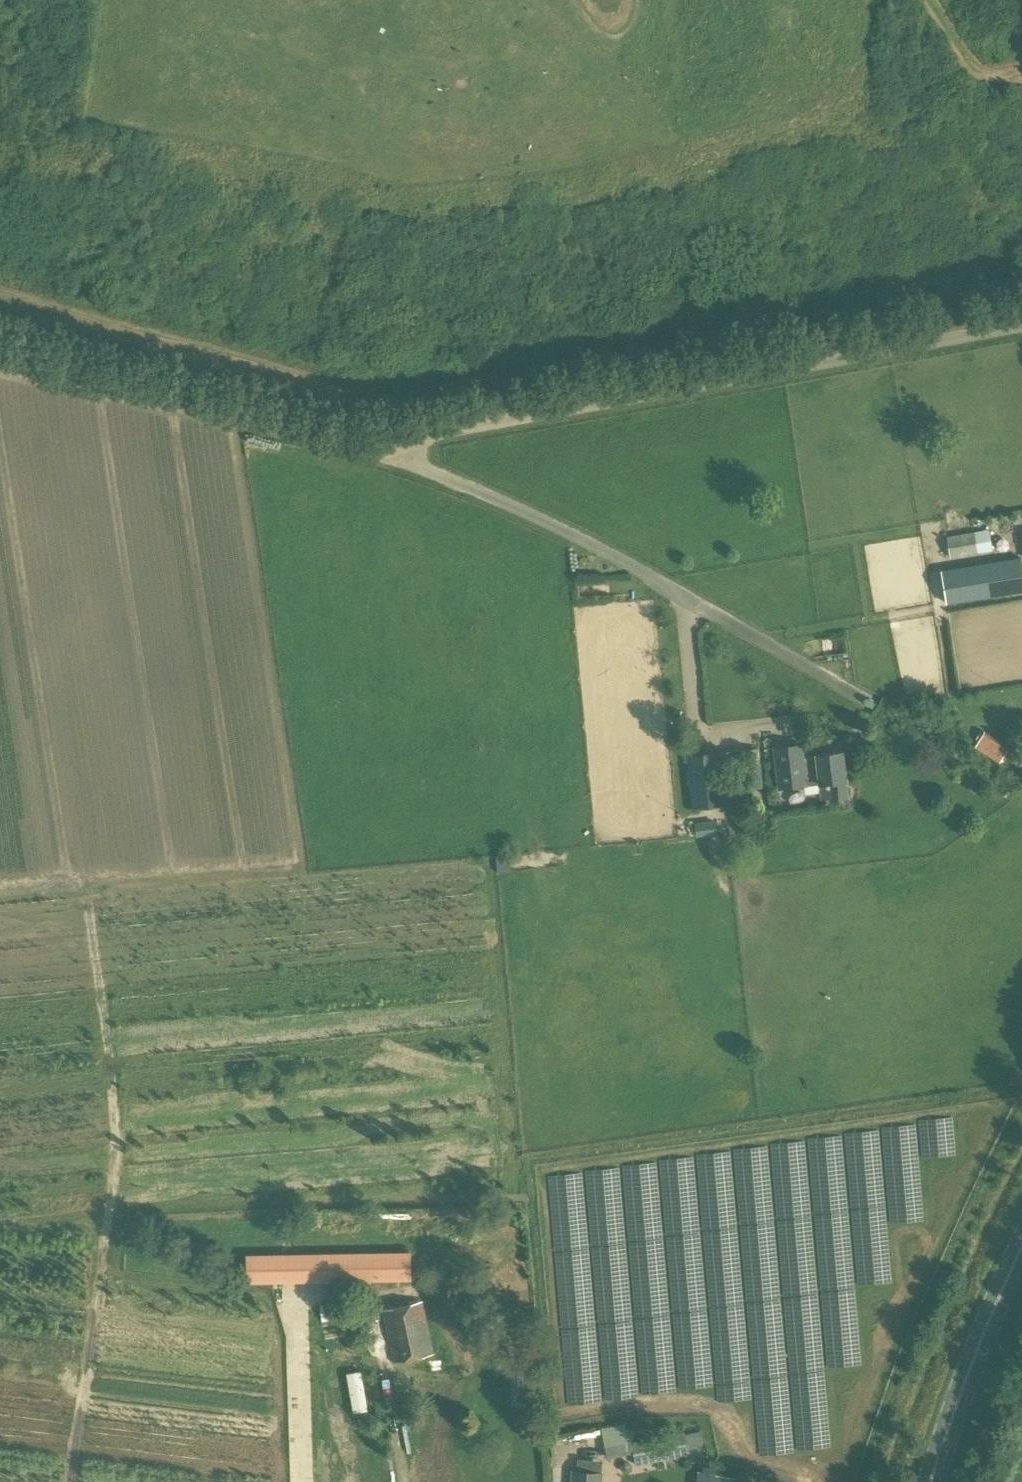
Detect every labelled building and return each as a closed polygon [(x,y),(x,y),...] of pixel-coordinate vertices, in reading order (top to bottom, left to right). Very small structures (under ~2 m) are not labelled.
[(950,558),(992,550),(988,529),(946,537),(950,558)] [(1021,591),(1021,563),(1021,557),(942,570),(947,603),(1021,591)] [(804,755),(803,743),(776,746),(780,786),(828,781),(830,797),(847,796),(842,750),(816,753),(816,754),(804,755)] [(1007,746),(1001,755),(1021,767),(1021,755),(1007,746)] [(763,788),(759,748),(718,752),(686,755),(691,807),(723,804),(720,777),(749,775),(750,790),(763,788)] [(715,820),(695,822),(697,836),(716,834),(715,820)] [(246,1283),(391,1279),(391,1251),(246,1254),(246,1283)] [(395,1361),(435,1352),(423,1299),(384,1308),(395,1361)] [(338,1302),(320,1304),(321,1321),(340,1319),(338,1302)] [(360,1369),(345,1370),(349,1410),(365,1409),(360,1369)] [(637,1463),(690,1453),(686,1431),(633,1441),(637,1463)] [(603,1472),(572,1470),(571,1481),(602,1481),(603,1472)] [(707,1481),(740,1481),(741,1476),(708,1472),(707,1481)]
